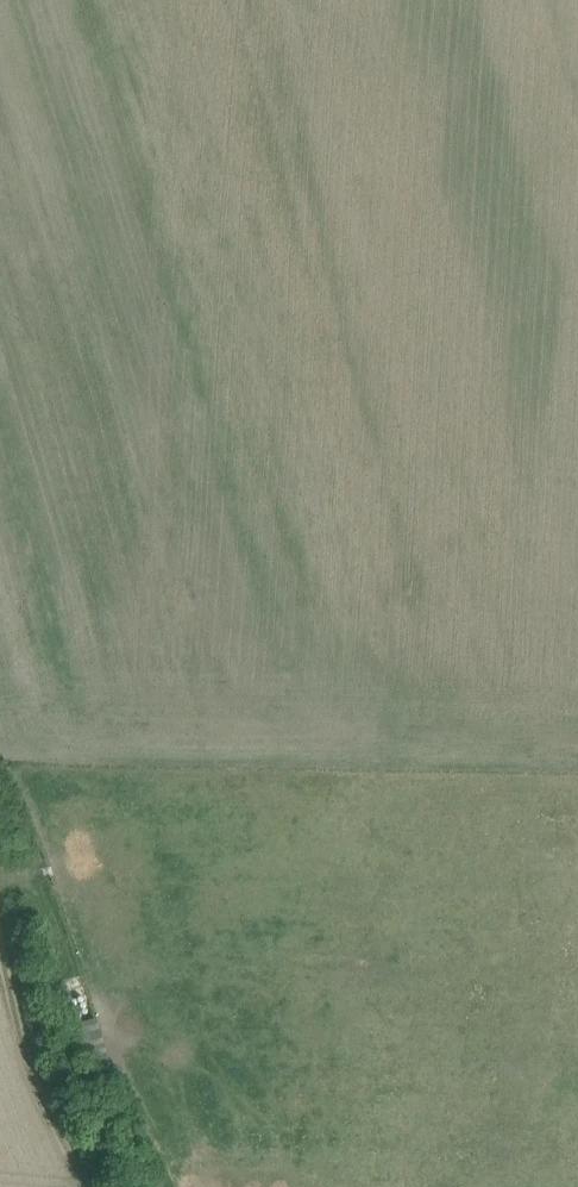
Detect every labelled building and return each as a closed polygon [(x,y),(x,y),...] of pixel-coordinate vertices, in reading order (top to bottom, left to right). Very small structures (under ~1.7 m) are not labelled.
[(83,973),(65,979),(90,1067),(109,1062),(83,973)]
